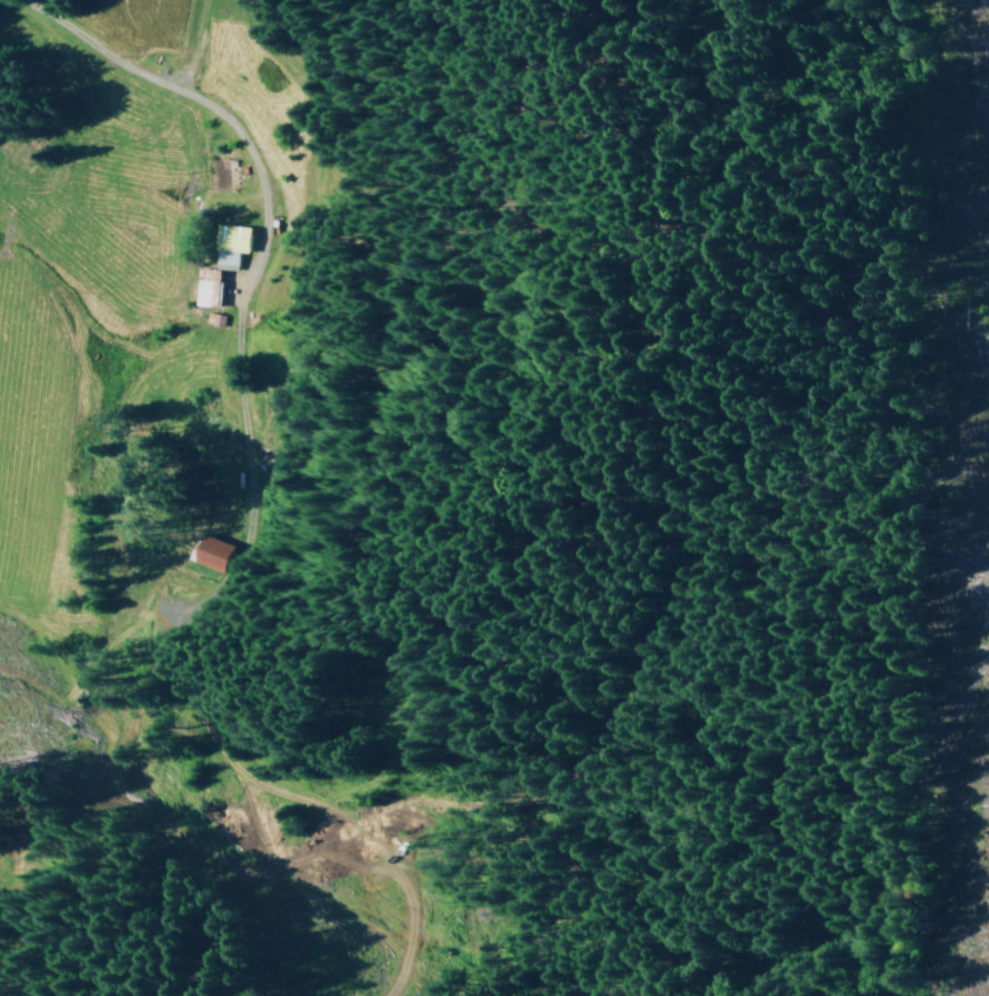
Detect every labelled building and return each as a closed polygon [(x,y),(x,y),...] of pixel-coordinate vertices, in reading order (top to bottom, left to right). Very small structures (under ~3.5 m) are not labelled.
[(213,266),(236,267),(236,250),(247,250),(247,225),(214,224),(213,266)] [(216,305),(217,268),(196,267),(194,304),(216,305)]
